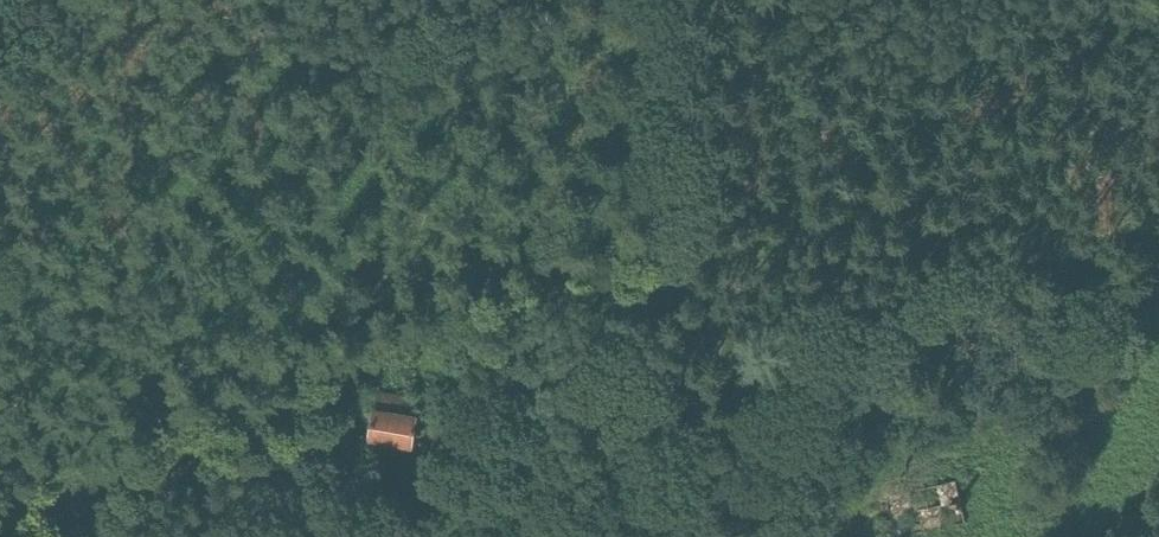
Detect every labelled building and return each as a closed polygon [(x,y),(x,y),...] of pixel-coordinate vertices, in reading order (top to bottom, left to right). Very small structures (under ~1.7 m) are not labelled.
[(419,416),(371,412),(368,446),(415,451),(419,416)] [(873,505),(881,536),(971,536),(957,483),(873,505)]
